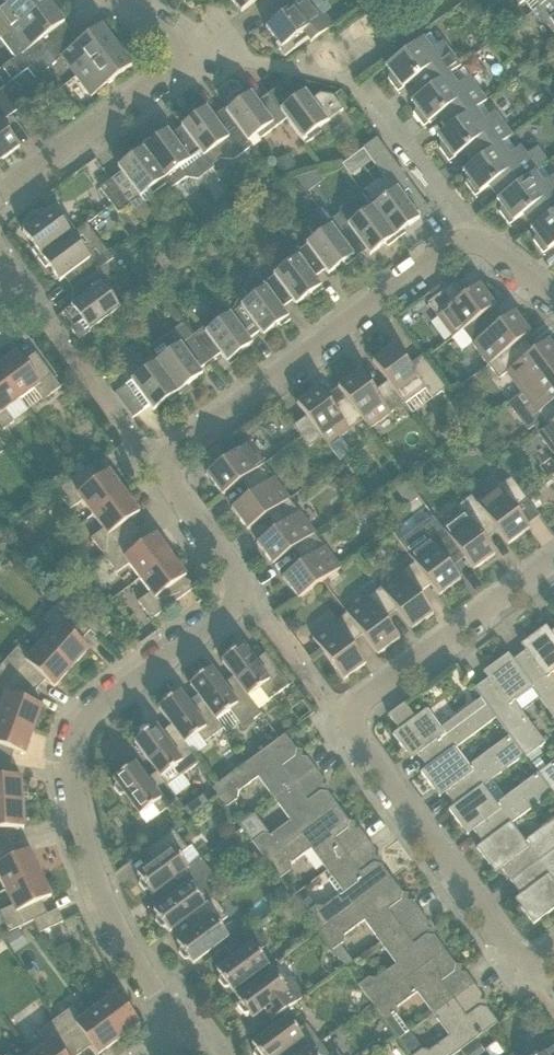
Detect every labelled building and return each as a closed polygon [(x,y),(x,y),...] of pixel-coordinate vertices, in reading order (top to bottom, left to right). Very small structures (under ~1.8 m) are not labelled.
[(8,32),(9,32),(49,2),(48,0),(9,0),(0,7),(0,39),(8,32)] [(241,12),(257,0),(232,0),(241,12)] [(291,8),(266,27),(278,43),(276,44),(285,57),(308,39),(311,42),(333,25),(326,15),(322,17),(309,0),(284,0),(291,8)] [(532,12),(549,0),(516,0),(519,5),(524,1),(532,12)] [(532,12),(532,13),(537,10),(553,33),(553,0),(549,0),(532,12)] [(0,39),(14,58),(2,67),(2,68),(11,79),(11,80),(27,69),(30,67),(29,66),(48,52),(40,41),(47,36),(65,23),(49,2),(9,32),(8,32),(0,39)] [(60,56),(75,76),(117,46),(101,25),(60,56)] [(411,101),(411,102),(460,66),(442,42),(438,45),(429,34),(385,66),(390,73),(387,78),(397,92),(411,81),(421,94),(411,101)] [(117,46),(75,76),(91,97),(132,67),(117,46)] [(30,67),(27,69),(35,78),(56,63),(54,60),(48,52),(29,66),(30,67)] [(437,136),(485,101),(468,77),(463,80),(456,70),(460,66),(411,102),(416,108),(413,113),(423,126),(437,116),(447,129),(437,136)] [(0,90),(0,98),(12,114),(23,106),(7,85),(0,90)] [(278,87),(268,94),(286,119),(305,144),(321,133),(318,128),(343,110),(333,96),(320,94),(311,100),(305,92),(290,103),(278,87)] [(242,100),(226,112),(247,141),(257,135),(260,139),(286,119),(268,94),(257,102),(249,90),(239,97),(242,100)] [(19,147),(1,122),(12,114),(0,98),(0,161),(19,147)] [(462,171),(463,171),(511,135),(494,112),(489,115),(481,105),(486,101),(485,101),(437,136),(441,142),(439,148),(449,161),(463,151),(472,163),(462,171)] [(197,115),(181,127),(203,156),(210,166),(220,159),(233,160),(251,147),(247,141),(226,112),(224,109),(213,117),(204,105),(195,112),(197,115)] [(149,140),(140,146),(167,183),(171,188),(187,176),(197,178),(211,168),(211,167),(210,166),(203,156),(181,127),(171,136),(168,131),(151,143),(149,140)] [(496,199),(497,200),(541,167),(536,170),(519,147),(515,150),(507,139),(511,136),(511,135),(463,171),(467,177),(465,183),(474,196),(489,186),(498,198),(496,199)] [(391,187),(369,203),(396,239),(405,233),(403,230),(429,210),(377,138),(362,148),(391,187)] [(121,172),(111,180),(129,205),(134,212),(143,224),(151,218),(152,213),(145,203),(151,199),(152,194),(167,183),(140,146),(132,153),(134,156),(118,167),(121,172)] [(531,229),(553,211),(553,176),(553,175),(549,178),(541,167),(497,200),(501,206),(499,212),(509,225),(523,214),(532,227),(530,228),(531,229)] [(129,205),(111,180),(99,188),(118,213),(129,205)] [(339,213),(328,222),(355,258),(365,250),(369,255),(385,243),(387,246),(396,239),(369,203),(361,192),(340,207),(339,213)] [(318,208),(308,228),(312,233),(328,222),(318,208)] [(32,250),(38,259),(74,232),(63,217),(59,219),(52,210),(49,212),(48,210),(40,216),(41,218),(23,231),(35,248),(32,250)] [(531,229),(535,235),(533,240),(543,253),(553,245),(553,211),(531,229)] [(211,217),(202,223),(206,229),(215,222),(211,217)] [(315,238),(295,252),(314,277),(324,269),(327,274),(344,262),(346,265),(355,258),(328,222),(312,233),(315,238)] [(74,232),(39,259),(45,267),(48,265),(60,281),(64,278),(72,289),(97,270),(103,266),(113,259),(101,242),(87,223),(74,232)] [(282,268),(263,283),(281,308),(292,300),(295,305),(311,293),(313,296),(322,289),(314,277),(295,252),(279,264),(282,268)] [(249,299),(230,314),(248,339),(259,331),(262,336),(278,324),(280,327),(290,320),(281,308),(263,283),(253,269),(242,289),(249,299)] [(72,289),(80,299),(62,313),(72,326),(70,328),(79,340),(119,309),(112,300),(117,297),(97,270),(72,289)] [(453,338),(463,330),(484,314),(495,306),(479,285),(459,300),(449,287),(428,303),(437,316),(453,338)] [(204,326),(191,336),(209,361),(220,353),(229,365),(238,358),(236,355),(252,343),(248,339),(230,314),(217,297),(215,299),(212,298),(204,326)] [(472,344),(488,365),(518,342),(530,334),(514,312),(494,327),(484,314),(463,330),(472,343),(472,344)] [(182,325),(147,351),(179,395),(188,388),(186,385),(202,374),(199,369),(209,361),(191,336),(182,325)] [(521,393),(553,369),(553,349),(548,341),(528,355),(518,342),(488,365),(498,379),(507,373),(521,393)] [(372,361),(387,381),(403,403),(424,388),(432,399),(446,389),(422,356),(409,365),(394,345),(372,361)] [(179,395),(147,351),(146,351),(152,360),(137,371),(140,375),(114,394),(132,418),(149,406),(152,410),(168,398),(170,401),(179,395)] [(0,365),(0,374),(19,400),(34,389),(43,401),(60,388),(35,353),(23,362),(16,353),(0,365)] [(515,415),(527,432),(533,427),(538,433),(547,426),(553,421),(553,369),(521,393),(529,404),(515,415)] [(338,387),(346,398),(362,420),(369,429),(391,413),(390,413),(403,403),(387,381),(374,391),(359,371),(338,387)] [(14,422),(28,412),(19,400),(0,374),(0,432),(14,422)] [(318,388),(297,404),(306,416),(322,438),(328,446),(340,462),(351,454),(339,438),(362,420),(346,398),(333,408),(325,397),(318,388)] [(322,438),(306,416),(293,426),(309,447),(322,438)] [(553,455),(553,421),(547,426),(538,433),(553,455)] [(222,496),(242,481),(264,464),(248,443),(206,474),(222,496)] [(247,530),(267,515),(290,499),(264,464),(242,481),(251,494),(231,508),(247,530)] [(82,501),(92,515),(124,492),(108,471),(99,478),(91,466),(56,491),(70,509),(82,501)] [(511,477),(476,503),(493,525),(507,545),(529,529),(514,509),(527,499),(511,477)] [(91,538),(104,556),(138,530),(130,519),(139,513),(124,492),(92,515),(103,529),(91,538)] [(462,513),(442,528),(458,550),(473,570),(495,554),(480,534),(493,525),(476,503),(471,496),(457,506),(462,513)] [(273,565),(293,550),(315,533),(290,499),(267,515),(277,528),(257,543),(273,565)] [(433,517),(399,542),(407,554),(414,563),(430,585),(439,596),(460,580),(445,560),(458,550),(442,528),(433,517)] [(128,564),(139,579),(170,555),(155,535),(146,541),(138,530),(104,556),(116,573),(128,564)] [(315,533),(293,550),(302,563),(282,578),(298,599),(341,568),(315,533)] [(170,555),(139,579),(149,593),(138,602),(151,620),(192,589),(183,577),(186,576),(170,555)] [(402,572),(380,588),(396,610),(411,630),(433,614),(418,594),(430,585),(414,563),(402,572)] [(380,588),(346,613),(363,635),(377,655),(399,639),(384,619),(396,610),(380,588)] [(71,668),(88,649),(80,642),(89,631),(82,624),(58,602),(43,619),(54,629),(42,642),(71,668)] [(363,635),(346,613),(334,622),(330,625),(312,638),(343,680),(365,664),(350,644),(363,635)] [(110,631),(91,614),(82,624),(89,631),(101,642),(110,631)] [(512,660),(532,688),(539,698),(553,718),(553,677),(551,673),(553,671),(553,638),(550,633),(550,632),(546,626),(528,639),(532,645),(525,651),(513,660),(512,660)] [(0,666),(0,668),(36,690),(45,680),(53,687),(71,668),(42,642),(30,655),(19,645),(0,666)] [(226,657),(221,661),(226,668),(233,677),(239,684),(248,696),(259,688),(268,700),(289,685),(275,668),(271,661),(260,669),(255,661),(242,645),(237,649),(233,647),(226,652),(226,657)] [(488,679),(474,689),(481,698),(496,718),(495,718),(509,736),(523,756),(525,758),(525,757),(537,748),(545,743),(521,711),(539,698),(532,688),(512,660),(513,660),(508,654),(490,667),(495,673),(488,679)] [(0,707),(0,719),(33,731),(42,706),(31,702),(36,690),(0,668),(0,699),(2,700),(0,707)] [(195,681),(189,684),(201,701),(207,708),(216,720),(229,710),(242,728),(243,727),(261,714),(248,696),(239,684),(228,692),(223,685),(211,668),(206,672),(201,671),(194,676),(195,681)] [(163,704),(158,708),(182,740),(185,743),(198,734),(204,742),(223,729),(216,720),(207,708),(197,716),(191,708),(179,692),(174,696),(170,694),(163,699),(163,704)] [(404,703),(388,715),(399,730),(392,734),(406,752),(412,747),(417,755),(427,767),(427,768),(454,748),(455,748),(495,718),(496,718),(481,698),(440,728),(426,709),(415,718),(404,703)] [(9,764),(14,751),(24,755),(33,731),(0,719),(0,762),(9,764)] [(134,742),(161,778),(167,786),(199,762),(185,743),(182,740),(172,748),(155,726),(150,730),(146,728),(139,733),(139,738),(134,742)] [(267,747),(212,788),(226,807),(234,802),(237,799),(238,792),(258,777),(264,778),(272,789),(268,792),(274,799),(315,769),(307,758),(295,756),(296,749),(285,735),(267,747)] [(427,767),(420,772),(434,790),(440,785),(445,793),(455,805),(448,810),(449,810),(482,786),(483,786),(523,756),(509,736),(468,766),(455,748),(454,748),(427,768),(427,767)] [(537,773),(552,793),(551,794),(553,797),(553,761),(537,773)] [(22,802),(21,777),(10,777),(9,764),(0,762),(0,804),(22,802)] [(167,786),(161,778),(150,786),(134,763),(113,779),(117,784),(115,789),(120,796),(125,795),(140,815),(146,824),(173,804),(178,800),(167,786)] [(249,817),(239,824),(252,842),(266,860),(338,807),(328,793),(321,792),(323,779),(315,769),(274,799),(279,806),(283,803),(291,814),(290,821),(270,835),(262,834),(249,817)] [(473,830),(482,843),(483,844),(510,823),(511,824),(551,794),(552,793),(537,773),(496,804),(483,786),(450,811),(467,835),(473,830)] [(178,800),(173,804),(179,812),(184,809),(178,800)] [(13,842),(12,829),(24,828),(22,802),(0,804),(0,846),(13,842)] [(234,802),(226,807),(231,814),(236,811),(236,805),(234,802)] [(338,807),(266,860),(279,879),(289,871),(290,871),(291,864),(311,849),(317,850),(325,860),(321,863),(327,871),(368,840),(360,829),(348,828),(349,821),(338,807)] [(476,848),(489,865),(496,861),(501,868),(511,881),(553,849),(553,819),(524,842),(511,824),(510,823),(483,844),(482,843),(476,848)] [(153,862),(137,874),(141,879),(139,883),(144,890),(149,890),(153,895),(162,888),(169,883),(190,867),(201,859),(191,846),(187,849),(174,830),(163,838),(153,846),(161,856),(153,862)] [(315,906),(305,914),(318,932),(391,879),(381,865),(374,863),(376,851),(368,840),(327,871),(332,878),(328,881),(339,895),(323,907),(315,906)] [(4,890),(40,873),(29,850),(19,855),(13,842),(0,846),(0,881),(4,890)] [(511,881),(521,895),(526,902),(520,907),(533,924),(553,909),(553,882),(553,881),(553,879),(553,849),(511,881)] [(169,899),(153,911),(157,916),(155,920),(160,927),(165,927),(169,932),(185,920),(193,914),(205,906),(213,899),(204,886),(211,873),(201,859),(190,867),(169,883),(177,893),(169,899)] [(289,871),(279,879),(286,888),(297,881),(289,871)] [(12,906),(0,912),(0,915),(8,932),(33,920),(47,914),(40,901),(51,896),(40,873),(4,890),(12,906)] [(391,879),(318,932),(332,951),(333,950),(340,945),(343,943),(344,935),(364,921),(370,922),(378,932),(374,935),(380,942),(421,912),(413,901),(401,899),(402,893),(391,879)] [(281,886),(270,895),(278,906),(290,898),(281,886)] [(308,896),(298,903),(305,914),(315,906),(308,896)] [(193,930),(177,942),(181,947),(179,952),(184,959),(189,958),(192,964),(210,951),(228,937),(218,924),(227,917),(213,899),(205,906),(193,914),(200,924),(193,930)] [(57,909),(47,914),(33,920),(39,933),(63,922),(57,909)] [(369,978),(358,985),(372,1004),(444,950),(434,936),(427,935),(429,923),(421,912),(380,942),(385,950),(389,947),(397,957),(396,964),(376,979),(369,978)] [(233,958),(216,970),(220,976),(219,980),(224,987),(228,987),(232,992),(250,979),(268,965),(258,952),(267,945),(253,927),(243,935),(232,942),(240,953),(233,958)] [(17,928),(4,937),(14,952),(27,944),(17,928)] [(340,945),(333,950),(346,968),(353,962),(340,945)] [(444,950),(372,1004),(385,1022),(398,1039),(408,1031),(396,1014),(397,1007),(417,992),(424,993),(431,1004),(427,1007),(433,1014),(474,984),(466,973),(454,971),(455,964),(444,950)] [(355,961),(346,968),(351,974),(355,975),(361,970),(355,961)] [(272,971),(236,997),(240,1002),(238,1007),(243,1014),(248,1013),(252,1019),(264,1010),(271,1019),(267,1022),(268,1023),(276,1017),(305,996),(291,977),(287,980),(278,967),(273,972),(272,971)] [(414,1054),(454,1054),(480,1036),(498,1023),(487,1008),(480,1007),(482,995),(474,984),(433,1014),(438,1022),(442,1019),(450,1029),(449,1036),(429,1051),(422,1050),(414,1054)] [(116,993),(95,1008),(118,1039),(139,1024),(116,993)] [(72,1007),(54,1020),(80,1054),(91,1046),(98,1054),(118,1039),(95,1008),(81,1019),(72,1007)] [(285,1054),(303,1054),(311,1049),(320,1043),(306,1024),(297,1031),(287,1017),(251,1044),(255,1049),(253,1053),(255,1054),(281,1054),(284,1053),(285,1054)] [(32,1054),(78,1054),(80,1054),(54,1020),(37,1032),(46,1044),(32,1054)] [(523,1054),(553,1054),(553,1045),(548,1036),(523,1054)] [(320,1043),(311,1049),(303,1054),(328,1054),(320,1043)]
